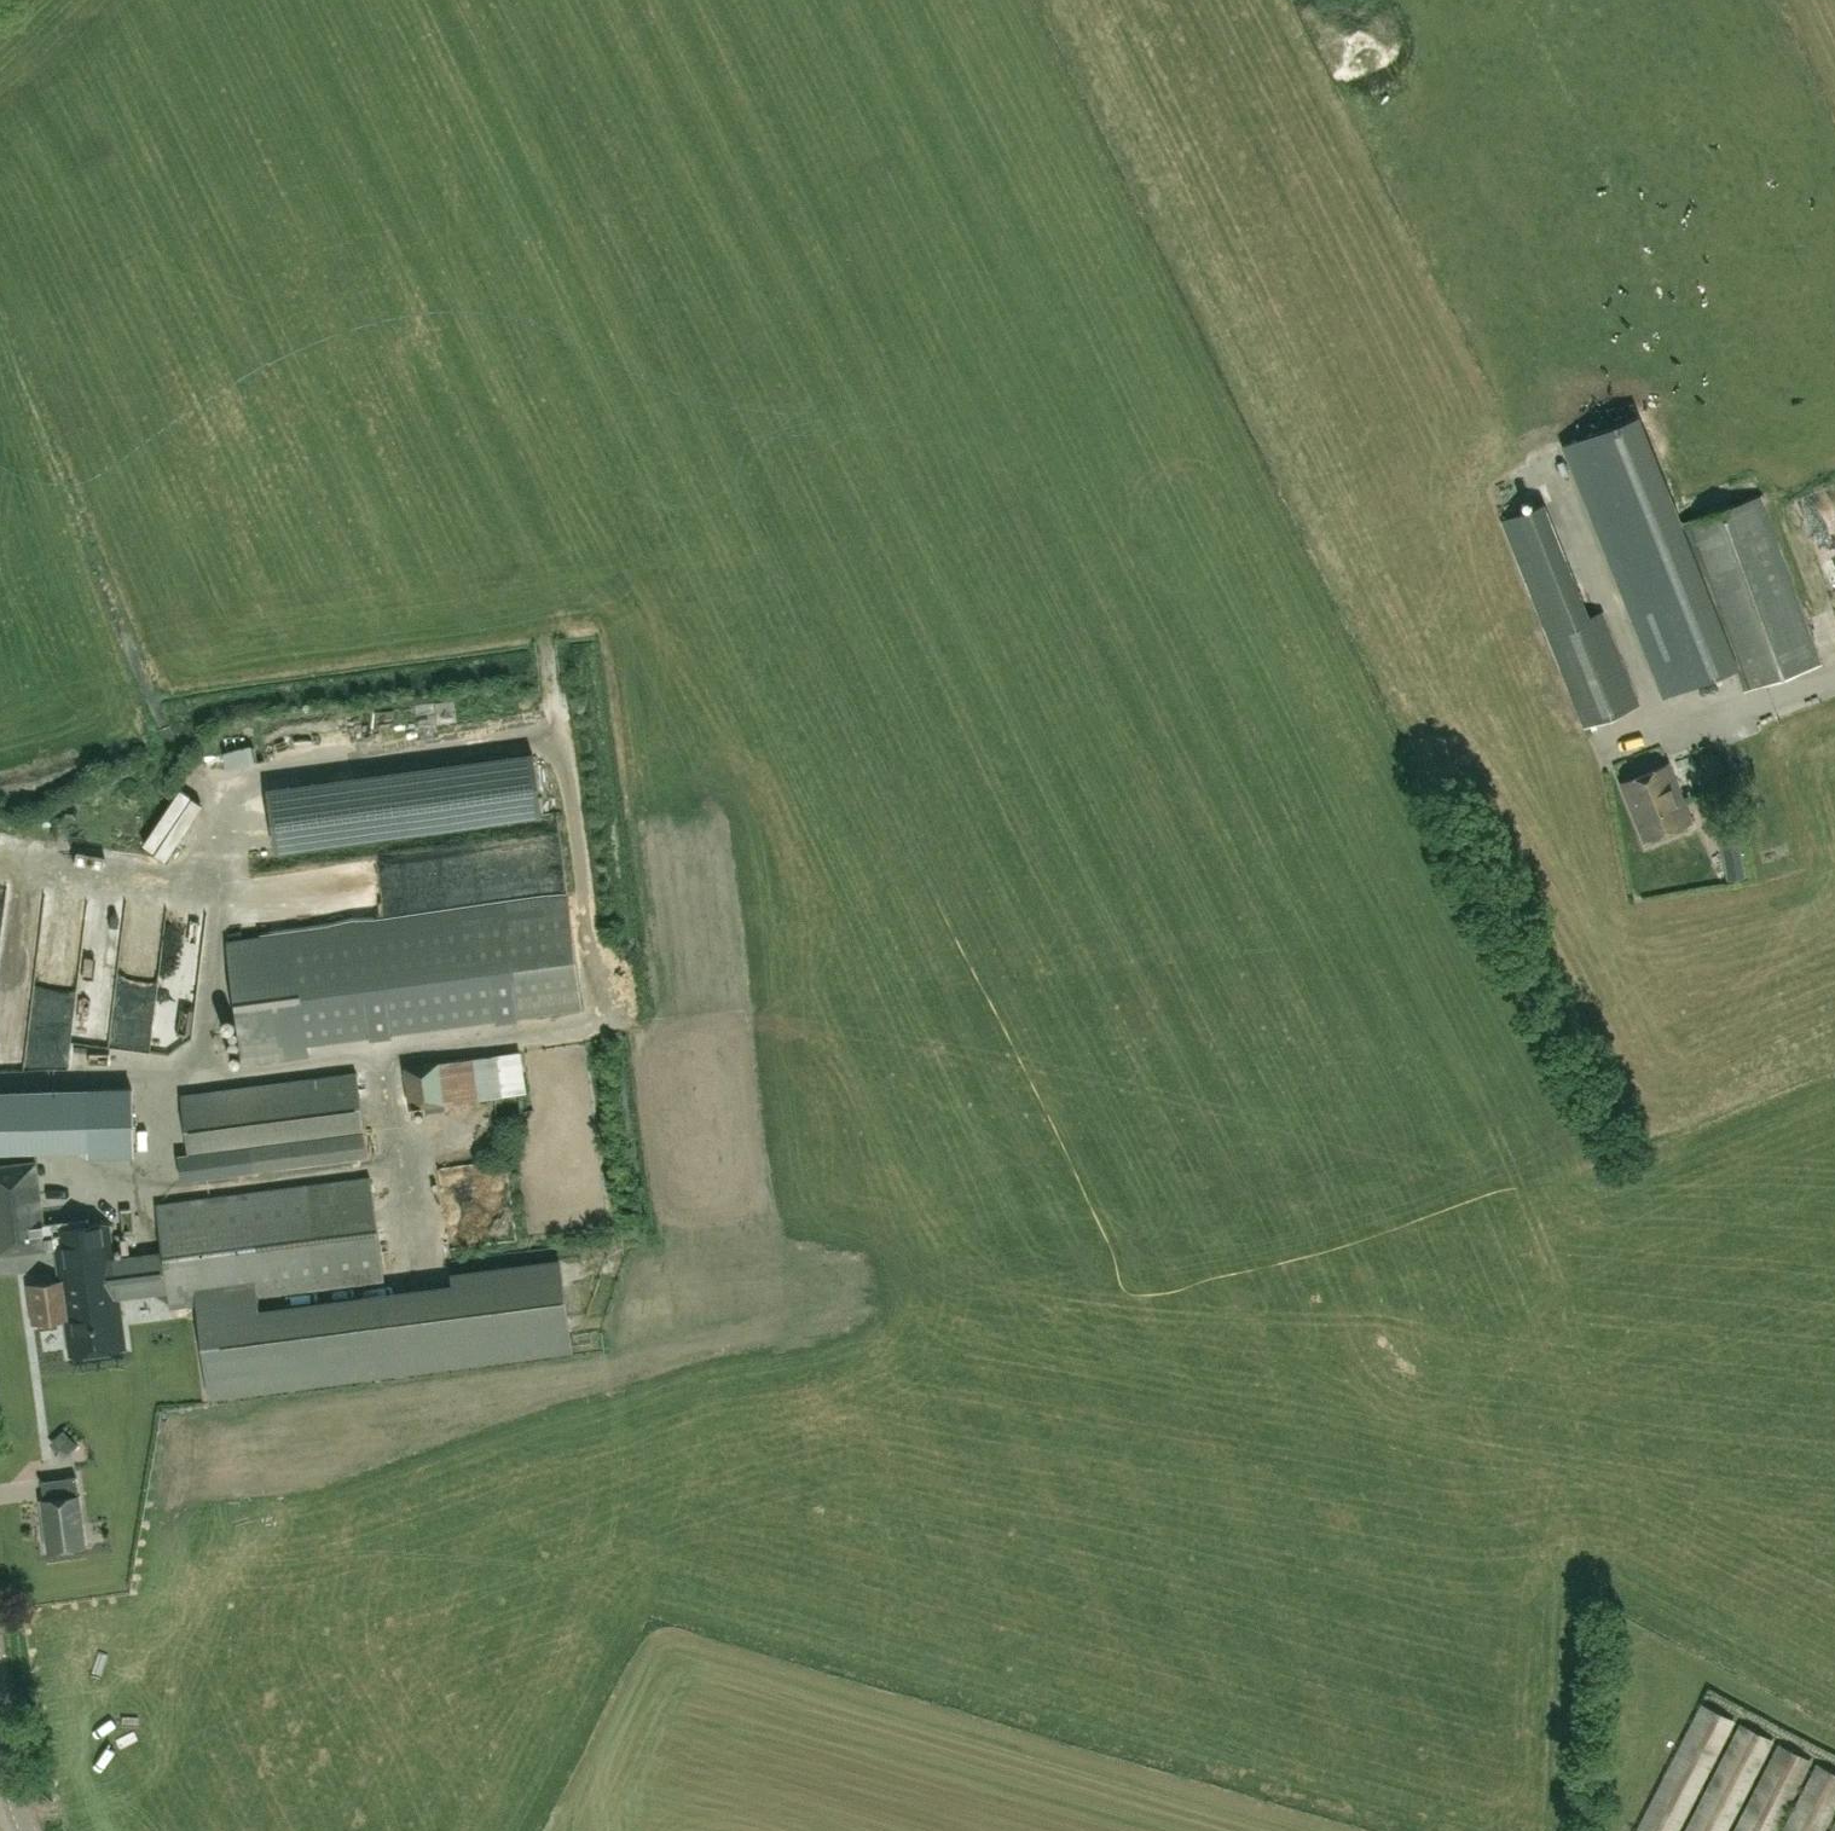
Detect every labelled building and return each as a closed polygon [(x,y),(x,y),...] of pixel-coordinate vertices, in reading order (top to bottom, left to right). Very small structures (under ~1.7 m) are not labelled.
[(1733,667),(1681,525),(1637,415),(1564,445),(1664,694),(1733,667)] [(1681,525),(1733,667),(1738,665),(1746,688),(1819,662),(1759,494),(1681,525)] [(1811,519),(1834,512),(1834,495),(1807,504),(1811,519)] [(1544,503),(1502,520),(1547,633),(1584,725),(1639,704),(1602,611),(1589,616),(1544,503)] [(1825,543),(1834,540),(1834,514),(1817,520),(1825,543)] [(227,769),(256,762),(255,761),(257,760),(254,746),(252,747),(251,743),(223,750),(227,769)] [(534,753),(267,787),(275,849),(542,814),(534,753)] [(1690,821),(1667,763),(1621,781),(1643,839),(1690,821)] [(244,1063),(309,1054),(307,1039),(327,1037),(328,1040),(584,1006),(569,895),(228,940),(244,1063)] [(503,1046),(505,1088),(530,1087),(527,1045),(503,1046)] [(497,1054),(441,1061),(441,1060),(404,1065),(410,1107),(446,1103),(446,1102),(502,1094),(497,1054)] [(368,1155),(356,1069),(181,1093),(190,1158),(254,1150),(256,1170),(368,1155)] [(88,1155),(136,1153),(132,1084),(85,1087),(88,1155)] [(74,1093),(0,1095),(0,1130),(17,1129),(17,1134),(75,1132),(74,1093)] [(477,1134),(444,1135),(445,1161),(478,1160),(477,1134)] [(0,1163),(0,1253),(48,1247),(37,1158),(0,1163)] [(36,1282),(26,1283),(32,1324),(66,1319),(71,1350),(126,1342),(120,1297),(169,1290),(171,1307),(196,1303),(208,1398),(573,1351),(560,1257),(450,1271),(451,1282),(258,1307),(257,1295),(384,1278),(370,1176),(157,1205),(163,1250),(114,1257),(110,1222),(54,1229),(61,1278),(36,1282)] [(65,1427),(49,1441),(64,1458),(80,1444),(65,1427)] [(77,1475),(67,1477),(69,1492),(41,1495),(48,1545),(87,1540),(80,1490),(79,1490),(77,1475)] [(1635,1830),(1678,1830),(1735,1721),(1701,1703),(1635,1830)] [(1773,1740),(1738,1722),(1683,1830),(1726,1830),(1773,1740)] [(1811,1761),(1776,1743),(1731,1830),(1775,1830),(1811,1761)] [(1834,1808),(1834,1774),(1815,1763),(1781,1830),(1823,1830),(1834,1808)]
